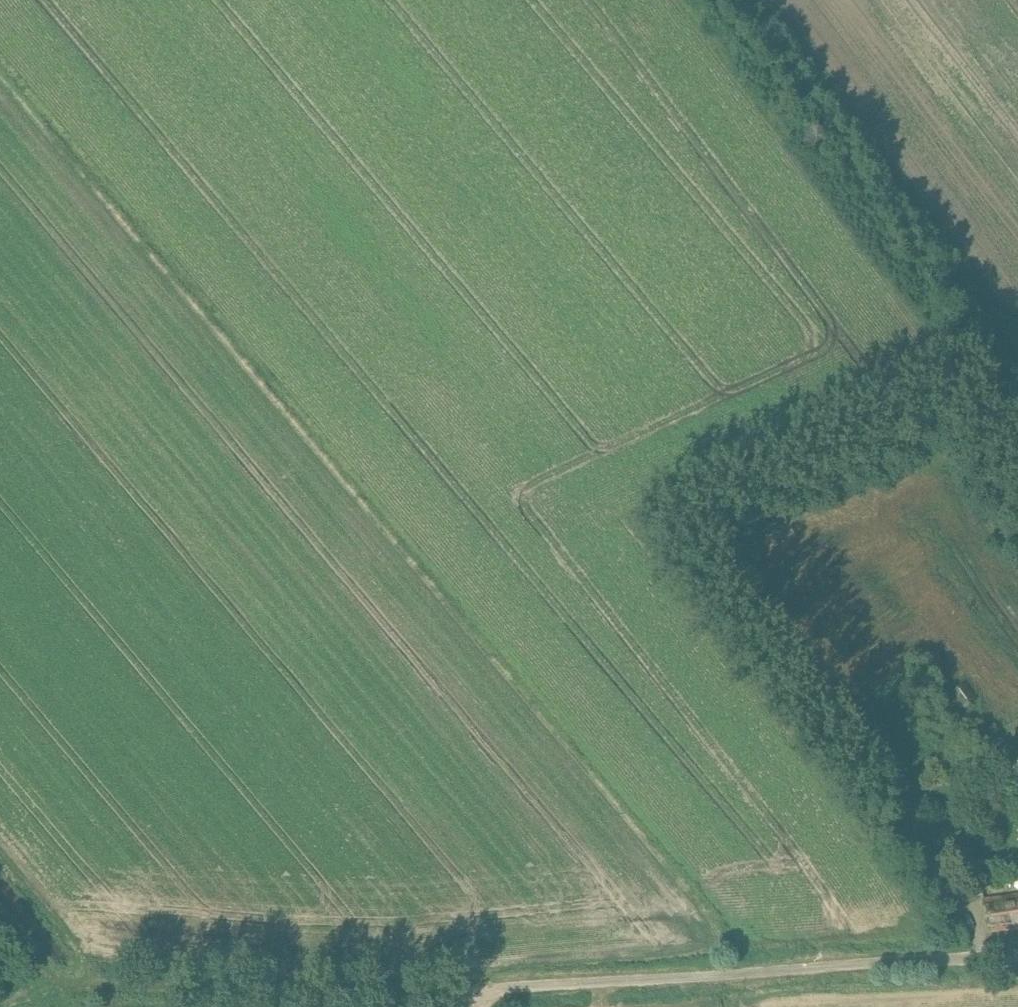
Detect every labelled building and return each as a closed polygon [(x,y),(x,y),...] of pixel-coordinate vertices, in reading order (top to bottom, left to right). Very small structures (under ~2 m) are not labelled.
[(987,897),(990,932),(1017,929),(1017,895),(987,897)]
